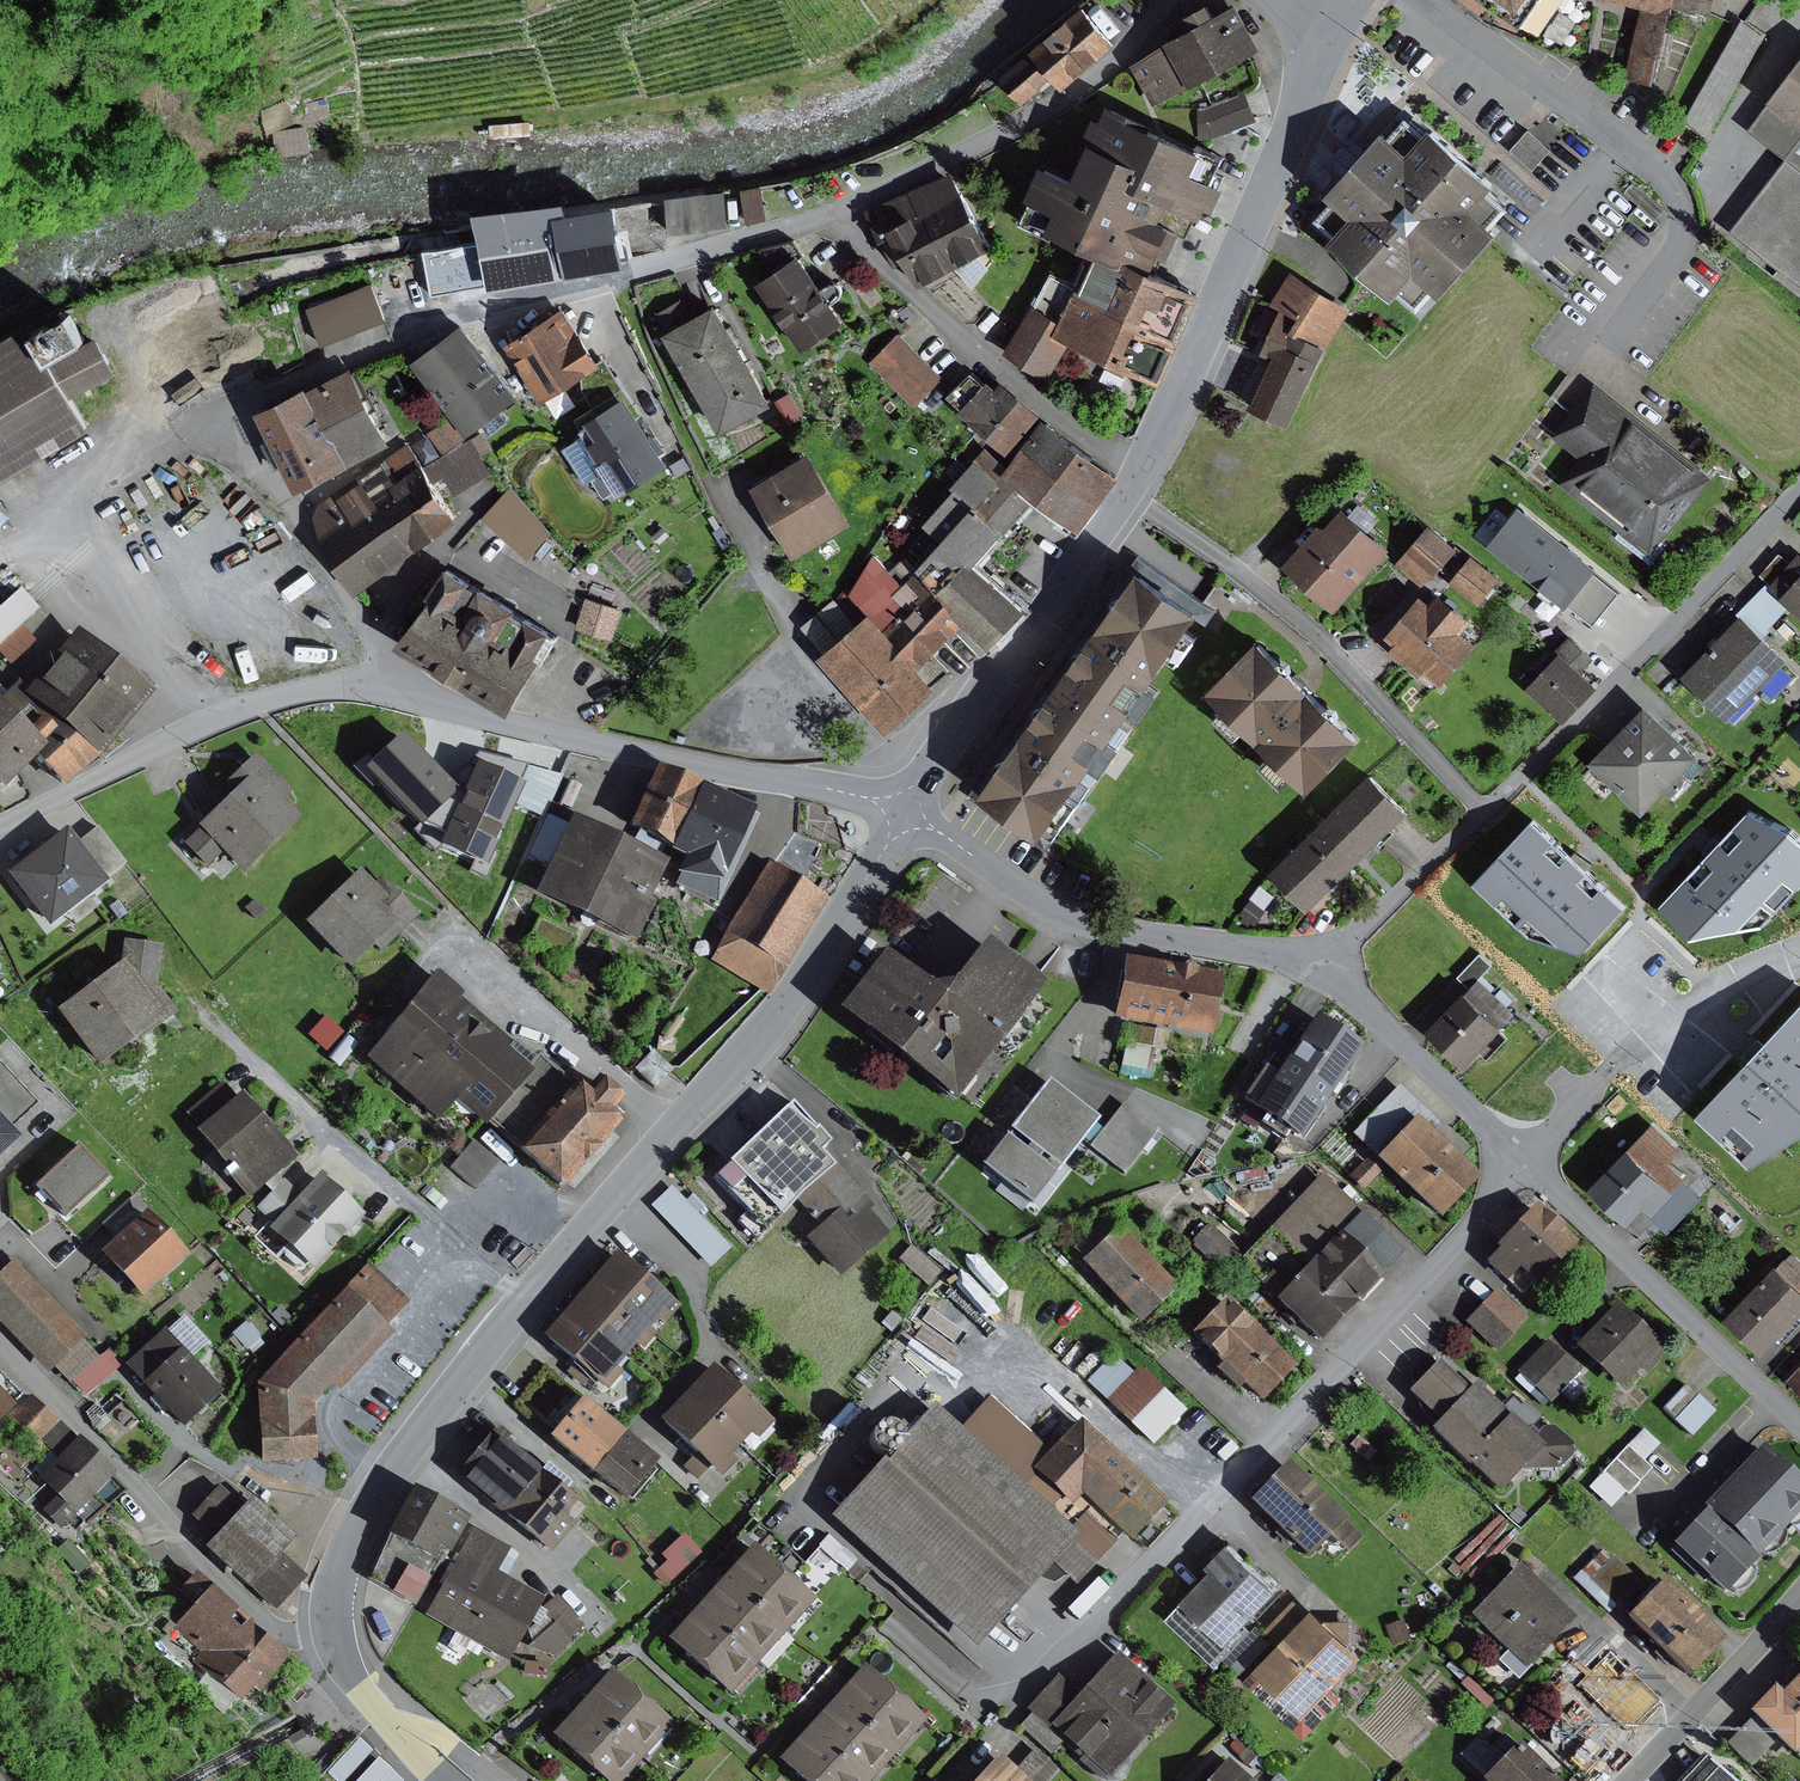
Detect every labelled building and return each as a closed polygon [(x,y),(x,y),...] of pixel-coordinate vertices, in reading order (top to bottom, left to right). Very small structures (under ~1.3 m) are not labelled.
[(1164,23),(1171,38),(1194,82),(1264,46),(1240,0),(1239,0),(1219,11),(1213,0),(1207,0),(1164,23)] [(1524,25),(1542,0),(1488,0),(1524,25)] [(1644,4),(1675,11),(1675,7),(1677,0),(1628,0),(1644,4)] [(1675,7),(1712,13),(1715,0),(1677,0),(1675,7)] [(1088,3),(1033,48),(1053,73),(1065,86),(1120,41),(1088,3)] [(1675,11),(1644,4),(1628,75),(1658,82),(1675,11)] [(1742,17),(1687,118),(1708,134),(1766,32),(1749,22),(1742,17)] [(1194,82),(1171,38),(1130,60),(1153,103),(1194,82)] [(1053,73),(1033,48),(1000,76),(1023,103),(1042,86),(1040,84),(1053,73)] [(1753,128),(1789,156),(1799,164),(1799,68),(1753,128)] [(1247,92),(1198,112),(1209,139),(1258,119),(1252,104),(1247,92)] [(1082,182),(1050,168),(1029,217),(1103,249),(1166,277),(1184,236),(1188,238),(1200,211),(1205,213),(1211,200),(1218,204),(1227,183),(1214,177),(1224,153),(1115,106),(1082,182)] [(1395,129),(1387,123),(1330,189),(1339,197),(1322,217),(1340,232),(1334,238),(1397,292),(1405,283),(1422,296),(1438,278),(1447,286),(1498,227),(1490,221),(1505,204),(1489,190),(1500,177),(1435,122),(1429,129),(1410,113),(1395,129)] [(531,121),(490,124),(491,136),(532,133),(531,121)] [(1530,129),(1513,148),(1535,167),(1552,148),(1530,129)] [(1505,162),(1496,172),(1529,203),(1538,194),(1505,162)] [(956,166),(905,191),(922,226),(931,221),(953,267),(979,254),(996,246),(956,166)] [(762,186),(743,189),(748,221),(766,219),(762,186)] [(728,191),(667,198),(671,232),(731,225),(728,191)] [(922,226),(905,191),(867,208),(881,239),(895,234),(920,283),(953,267),(931,221),(922,226)] [(572,208),(489,218),(497,287),(581,277),(574,218),(572,208)] [(574,218),(581,277),(644,267),(635,209),(574,218)] [(461,246),(464,303),(489,301),(487,242),(461,246)] [(461,246),(429,251),(441,303),(464,303),(461,246)] [(1086,287),(1055,271),(1010,352),(1051,377),(1074,338),(1114,356),(1131,363),(1165,378),(1200,289),(1166,277),(1103,249),(1086,287)] [(801,253),(759,282),(804,349),(848,321),(835,301),(842,296),(844,293),(845,290),(845,287),(843,283),(840,281),(836,280),(831,282),(824,286),(801,253)] [(979,254),(953,267),(974,288),(990,268),(979,254)] [(1273,304),(1282,308),(1299,316),(1292,331),(1327,346),(1354,308),(1293,270),(1273,304)] [(380,284),(314,309),(326,342),(392,316),(380,284)] [(682,298),(657,312),(696,381),(746,353),(718,303),(692,317),(682,298)] [(564,304),(507,342),(544,399),(583,373),(602,361),(564,304)] [(1282,308),(1262,352),(1271,357),(1250,405),(1292,424),(1327,346),(1292,331),(1299,316),(1282,308)] [(0,340),(0,483),(91,428),(28,323),(0,340)] [(465,324),(415,362),(470,434),(519,396),(465,324)] [(947,377),(899,333),(873,362),(921,406),(947,377)] [(96,336),(59,356),(76,387),(113,367),(96,336)] [(746,353),(696,381),(724,430),(774,401),(746,353)] [(1114,356),(1108,369),(1125,377),(1131,363),(1114,356)] [(606,359),(602,361),(583,373),(585,390),(599,413),(629,395),(606,359)] [(355,364),(311,386),(335,433),(342,434),(354,459),(394,440),(355,364)] [(965,406),(988,382),(973,368),(951,393),(965,406)] [(998,386),(990,379),(988,382),(965,406),(963,409),(1009,449),(1042,411),(1004,378),(998,386)] [(1713,477),(1598,385),(1557,436),(1583,457),(1562,483),(1651,554),(1713,477)] [(335,433),(311,386),(263,410),(300,486),(354,459),(342,434),(335,433)] [(599,413),(591,419),(593,422),(585,427),(588,433),(609,467),(623,488),(632,482),(635,486),(671,463),(629,395),(599,413)] [(452,416),(430,432),(444,452),(466,436),(452,416)] [(1047,417),(1027,444),(1103,501),(1123,474),(1047,417)] [(484,431),(471,438),(482,454),(493,448),(484,431)] [(609,467),(588,433),(566,446),(587,481),(609,467)] [(471,438),(425,464),(437,481),(447,475),(457,493),(494,471),(482,454),(471,438)] [(367,475),(420,548),(463,517),(459,511),(437,481),(425,464),(410,444),(385,462),(367,475)] [(1103,501),(1027,444),(1011,465),(1007,469),(1038,492),(1084,526),(1103,501)] [(1007,469),(1011,465),(987,447),(954,485),(957,488),(927,522),(946,537),(922,565),(943,589),(973,557),(978,561),(1038,492),(1007,469)] [(813,450),(754,485),(796,556),(855,521),(813,450)] [(686,457),(672,465),(678,476),(692,467),(686,457)] [(342,491),(315,509),(323,537),(358,593),(420,548),(367,475),(342,491)] [(552,531),(512,486),(487,515),(530,557),(552,531)] [(1396,545),(1348,504),(1331,523),(1322,521),(1286,562),(1340,609),(1396,545)] [(1598,566),(1519,505),(1488,545),(1567,606),(1570,603),(1594,571),(1598,566)] [(1459,546),(1432,523),(1398,563),(1425,586),(1459,546)] [(1791,562),(1772,584),(1786,596),(1784,598),(1792,604),(1799,612),(1799,552),(1791,562)] [(897,592),(905,583),(876,553),(843,607),(858,624),(872,611),(888,628),(909,603),(897,592)] [(1772,584),(1791,562),(1781,553),(1761,574),(1769,581),(1772,584)] [(1503,578),(1474,555),(1452,581),(1482,605),(1503,578)] [(973,557),(943,589),(971,615),(997,638),(1027,606),(978,561),(973,557)] [(909,603),(888,628),(940,684),(952,673),(933,653),(971,615),(943,589),(922,565),(905,583),(897,592),(909,603)] [(1145,565),(1061,683),(1121,725),(1205,606),(1145,565)] [(558,634),(448,567),(401,645),(511,711),(558,634)] [(1620,590),(1594,571),(1570,603),(1595,623),(1620,590)] [(1741,611),(1744,614),(1765,633),(1792,604),(1784,598),(1786,596),(1772,584),(1769,581),(1741,611)] [(0,608),(0,645),(23,624),(38,609),(20,589),(0,608)] [(1475,617),(1441,590),(1433,600),(1423,592),(1387,635),(1397,643),(1392,648),(1423,674),(1428,667),(1445,681),(1477,642),(1463,631),(1475,617)] [(588,597),(579,627),(613,638),(622,607),(588,597)] [(803,625),(827,652),(858,624),(843,607),(834,597),(803,625)] [(827,652),(822,657),(890,730),(940,684),(888,628),(872,611),(858,624),(827,652)] [(1744,614),(1687,674),(1731,716),(1760,685),(1775,699),(1796,677),(1783,665),(1790,658),(1765,633),(1744,614)] [(23,624),(0,645),(0,653),(10,664),(37,639),(23,624)] [(153,690),(79,629),(28,690),(40,700),(102,752),(153,690)] [(1563,652),(1583,672),(1596,658),(1570,633),(1557,647),(1563,652)] [(1367,735),(1263,635),(1211,688),(1315,788),(1367,735)] [(1583,672),(1563,652),(1529,687),(1566,722),(1599,687),(1583,672)] [(28,690),(18,680),(0,698),(0,701),(20,721),(40,700),(28,690)] [(1121,725),(1061,683),(979,801),(1047,847),(1128,729),(1121,725)] [(20,721),(45,746),(35,756),(66,785),(102,752),(40,700),(20,721)] [(4,788),(35,756),(45,746),(20,721),(0,701),(0,784),(4,788)] [(1650,702),(1592,761),(1643,811),(1664,790),(1670,795),(1676,794),(1686,783),(1689,776),(1684,771),(1702,753),(1650,702)] [(412,746),(367,788),(392,815),(437,773),(412,746)] [(290,789),(256,754),(223,786),(230,793),(197,825),(200,828),(184,843),(207,867),(223,852),(242,871),(299,816),(281,798),(290,789)] [(670,846),(700,783),(658,763),(628,826),(670,846)] [(1374,771),(1319,824),(1356,862),(1411,808),(1374,771)] [(510,820),(457,775),(415,823),(467,869),(510,820)] [(754,808),(700,783),(670,846),(685,854),(678,870),(722,878),(754,808)] [(1664,904),(1698,933),(1768,924),(1799,887),(1799,826),(1798,823),(1753,807),(1718,846),(1664,904)] [(543,876),(568,823),(546,813),(521,866),(543,876)] [(668,859),(572,814),(568,823),(543,876),(534,895),(635,943),(654,902),(649,899),(668,859)] [(1588,948),(1630,901),(1583,858),(1537,816),(1477,878),(1536,935),(1588,948)] [(1356,862),(1319,824),(1275,867),(1312,905),(1356,862)] [(97,826),(77,841),(100,870),(120,855),(97,826)] [(66,828),(9,873),(50,925),(107,880),(100,870),(77,841),(66,828)] [(830,899),(771,863),(713,959),(768,998),(830,899)] [(372,883),(358,869),(304,922),(348,968),(374,942),(381,949),(420,913),(382,873),(372,883)] [(1260,885),(1251,899),(1267,910),(1276,896),(1260,885)] [(257,898),(246,909),(257,921),(268,910),(257,898)] [(1251,899),(1241,913),(1257,924),(1267,910),(1251,899)] [(931,986),(884,952),(838,1010),(954,1101),(1046,981),(1026,966),(1012,955),(988,937),(951,982),(931,986)] [(123,961),(56,1009),(100,1069),(178,1012),(158,984),(162,945),(125,941),(123,961)] [(1471,988),(1482,976),(1493,964),(1480,953),(1458,976),(1471,988)] [(1221,975),(1125,958),(1114,1019),(1210,1035),(1221,975)] [(463,994),(436,971),(365,1057),(438,1118),(454,1099),(484,1124),(484,1121),(536,1061),(459,998),(463,994)] [(1471,988),(1432,1029),(1468,1063),(1518,1010),(1482,976),(1471,988)] [(1705,1114),(1757,1161),(1799,1134),(1799,1006),(1760,1052),(1705,1114)] [(1316,1014),(1288,1057),(1335,1088),(1363,1044),(1316,1014)] [(343,1032),(325,1016),(308,1035),(326,1051),(343,1032)] [(1155,1029),(1122,1024),(1119,1041),(1152,1046),(1155,1029)] [(1151,1050),(1125,1046),(1122,1065),(1147,1069),(1151,1050)] [(652,1049),(636,1067),(656,1086),(673,1068),(652,1049)] [(536,1061),(484,1121),(518,1150),(574,1085),(540,1056),(536,1061)] [(1335,1088),(1288,1057),(1278,1072),(1265,1064),(1244,1097),(1256,1105),(1253,1109),(1303,1139),(1335,1088)] [(10,1127),(37,1102),(0,1063),(0,1117),(10,1127)] [(1096,1117),(1047,1079),(1009,1128),(1014,1131),(1009,1137),(1005,1133),(981,1164),(1031,1203),(1055,1172),(1050,1168),(1055,1162),(1059,1165),(1096,1117)] [(200,1127),(237,1096),(224,1080),(187,1111),(200,1127)] [(574,1085),(518,1150),(563,1189),(620,1123),(609,1113),(622,1097),(602,1080),(588,1096),(574,1085)] [(1352,1134),(1378,1158),(1417,1117),(1424,1109),(1398,1085),(1352,1134)] [(200,1127),(197,1131),(228,1166),(223,1171),(248,1199),(299,1156),(243,1091),(237,1096),(200,1127)] [(728,1163),(714,1176),(747,1212),(738,1220),(759,1239),(797,1198),(834,1165),(819,1151),(831,1142),(789,1103),(728,1163)] [(1161,1130),(1125,1103),(1089,1151),(1126,1178),(1161,1130)] [(20,1136),(10,1127),(0,1117),(0,1155),(20,1136)] [(1417,1117),(1378,1158),(1439,1217),(1479,1176),(1417,1117)] [(1654,1122),(1632,1145),(1676,1187),(1684,1179),(1686,1177),(1670,1162),(1683,1149),(1654,1122)] [(1284,1138),(1275,1152),(1281,1157),(1305,1153),(1284,1138)] [(472,1140),(451,1166),(476,1187),(497,1161),(472,1140)] [(1630,1143),(1590,1184),(1631,1222),(1643,1209),(1649,1202),(1658,1210),(1679,1189),(1676,1187),(1632,1145),(1630,1143)] [(80,1145),(38,1184),(67,1216),(109,1177),(80,1145)] [(1367,1158),(1351,1174),(1364,1188),(1380,1171),(1367,1158)] [(834,1165),(797,1198),(821,1224),(805,1237),(840,1277),(889,1233),(869,1211),(874,1206),(838,1163),(834,1165)] [(275,1224),(270,1229),(289,1246),(283,1252),(284,1257),(297,1268),(303,1269),(308,1264),(314,1269),(344,1236),(353,1237),(361,1228),(359,1219),(364,1214),(321,1174),(304,1192),(302,1194),(276,1223),(275,1224)] [(1271,1227),(1310,1264),(1361,1211),(1322,1174),(1271,1227)] [(276,1223),(302,1194),(284,1178),(258,1207),(276,1223)] [(1703,1197),(1684,1179),(1676,1187),(1679,1189),(1658,1210),(1649,1202),(1643,1209),(1668,1234),(1703,1197)] [(673,1185),(652,1205),(711,1267),(732,1247),(673,1185)] [(116,1240),(147,1211),(132,1196),(102,1224),(116,1240)] [(1499,1247),(1487,1260),(1522,1293),(1535,1279),(1539,1283),(1578,1241),(1536,1202),(1495,1245),(1499,1247)] [(116,1240),(102,1252),(141,1296),(187,1255),(147,1211),(116,1240)] [(1402,1252),(1361,1211),(1310,1264),(1295,1279),(1278,1263),(1259,1283),(1319,1340),(1402,1252)] [(1210,1222),(1189,1243),(1218,1271),(1239,1250),(1210,1222)] [(1178,1288),(1121,1226),(1082,1261),(1139,1323),(1178,1288)] [(911,1245),(898,1259),(928,1285),(940,1271),(911,1245)] [(1724,1318),(1761,1352),(1799,1310),(1799,1257),(1790,1248),(1724,1318)] [(615,1253),(593,1280),(650,1327),(657,1317),(665,1323),(679,1306),(615,1253)] [(0,1274),(0,1319),(50,1371),(57,1364),(82,1340),(85,1337),(13,1261),(0,1274)] [(409,1301),(369,1263),(257,1384),(262,1461),(316,1457),(312,1403),(332,1382),(340,1389),(393,1332),(386,1326),(409,1301)] [(593,1280),(572,1306),(626,1351),(633,1342),(643,1350),(657,1333),(650,1327),(593,1280)] [(1528,1318),(1497,1289),(1467,1321),(1498,1350),(1528,1318)] [(1228,1298),(1193,1334),(1222,1362),(1215,1369),(1238,1390),(1244,1384),(1263,1401),(1298,1364),(1228,1298)] [(1663,1344),(1619,1302),(1576,1346),(1621,1388),(1640,1368),(1647,1374),(1667,1354),(1660,1347),(1663,1344)] [(280,1306),(271,1315),(282,1326),(290,1317),(280,1306)] [(626,1351),(572,1306),(546,1335),(609,1388),(621,1373),(614,1367),(626,1351)] [(891,1311),(881,1323),(891,1332),(901,1320),(891,1311)] [(184,1315),(166,1332),(190,1359),(208,1342),(184,1315)] [(246,1322),(232,1334),(247,1351),(261,1339),(246,1322)] [(163,1329),(125,1364),(182,1427),(220,1392),(190,1359),(166,1332),(163,1329)] [(98,1357),(82,1340),(57,1364),(74,1381),(98,1357)] [(1581,1372),(1548,1341),(1519,1371),(1520,1373),(1514,1379),(1543,1407),(1549,1400),(1552,1403),(1581,1372)] [(98,1357),(74,1381),(87,1395),(122,1363),(109,1348),(98,1357)] [(1186,1409),(1140,1365),(1133,1372),(1113,1354),(1088,1381),(1153,1443),(1186,1409)] [(1438,1418),(1469,1386),(1440,1358),(1409,1391),(1438,1418)] [(8,1369),(0,1361),(0,1377),(8,1369)] [(712,1363),(685,1393),(739,1444),(751,1432),(757,1438),(774,1421),(712,1363)] [(1788,1383),(1799,1394),(1799,1370),(1788,1383)] [(1537,1433),(1476,1378),(1469,1386),(1438,1418),(1430,1428),(1500,1492),(1521,1468),(1560,1468),(1573,1454),(1573,1443),(1555,1427),(1543,1427),(1537,1433)] [(23,1404),(0,1381),(0,1426),(23,1404)] [(1685,1384),(1662,1409),(1693,1437),(1716,1412),(1685,1384)] [(685,1393),(660,1419),(696,1453),(684,1466),(698,1480),(710,1467),(722,1478),(738,1461),(730,1454),(739,1444),(685,1393)] [(989,1396),(958,1429),(1018,1483),(1048,1450),(989,1396)] [(69,1431),(34,1397),(9,1423),(40,1453),(48,1445),(51,1449),(69,1431)] [(624,1431),(582,1397),(549,1436),(592,1471),(624,1431)] [(958,1429),(935,1406),(833,1517),(974,1646),(1051,1562),(1076,1583),(1097,1560),(1074,1537),(1018,1483),(958,1429)] [(1167,1502),(1081,1419),(1048,1450),(1018,1483),(1074,1537),(1097,1560),(1115,1542),(1084,1512),(1091,1505),(1129,1542),(1167,1502)] [(877,1449),(882,1451),(887,1451),(891,1449),(895,1446),(898,1442),(899,1438),(898,1433),(896,1428),(893,1425),(889,1422),(884,1422),(879,1423),(875,1425),(872,1429),(870,1433),(869,1438),(871,1442),(873,1446),(877,1449)] [(1644,1429),(1628,1446),(1644,1461),(1659,1444),(1644,1429)] [(457,1474),(505,1514),(541,1470),(493,1430),(457,1474)] [(69,1431),(51,1449),(31,1469),(57,1496),(42,1510),(62,1530),(69,1522),(78,1532),(125,1486),(69,1431)] [(659,1459),(624,1431),(592,1471),(626,1499),(659,1459)] [(1763,1443),(1734,1473),(1788,1524),(1799,1511),(1799,1477),(1763,1443)] [(1644,1461),(1628,1446),(1604,1471),(1627,1492),(1629,1495),(1653,1469),(1644,1461)] [(1348,1518),(1288,1461),(1250,1500),(1310,1557),(1331,1535),(1344,1521),(1348,1518)] [(547,1463),(541,1470),(566,1490),(572,1483),(547,1463)] [(566,1490),(541,1470),(505,1514),(550,1551),(587,1507),(566,1490)] [(1627,1492),(1604,1471),(1589,1487),(1611,1509),(1627,1492)] [(1788,1524),(1734,1473),(1706,1503),(1760,1554),(1788,1524)] [(214,1538),(244,1505),(220,1483),(190,1516),(214,1538)] [(469,1518),(413,1488),(388,1535),(439,1562),(444,1565),(469,1518)] [(293,1537),(251,1498),(244,1505),(214,1538),(205,1548),(246,1587),(249,1583),(279,1550),(293,1537)] [(1517,1506),(1509,1515),(1519,1524),(1527,1516),(1517,1506)] [(1757,1558),(1706,1509),(1674,1542),(1676,1544),(1671,1550),(1704,1581),(1709,1576),(1725,1591),(1757,1558)] [(1361,1536),(1344,1521),(1331,1535),(1348,1551),(1361,1536)] [(510,1548),(474,1528),(426,1614),(509,1659),(544,1597),(497,1572),(510,1548)] [(685,1533),(663,1554),(669,1560),(658,1570),(672,1585),(705,1555),(685,1533)] [(439,1562),(388,1535),(370,1579),(416,1605),(439,1562)] [(68,1540),(58,1550),(80,1573),(89,1563),(68,1540)] [(1282,1587),(1231,1540),(1209,1563),(1214,1567),(1166,1618),(1213,1661),(1282,1587)] [(753,1545),(727,1574),(788,1628),(814,1600),(753,1545)] [(1591,1579),(1612,1557),(1604,1549),(1574,1579),(1610,1614),(1618,1605),(1591,1579)] [(307,1576),(279,1550),(249,1583),(276,1609),(307,1576)] [(1612,1557),(1591,1579),(1618,1605),(1641,1581),(1614,1555),(1612,1557)] [(871,1567),(858,1581),(878,1600),(885,1592),(891,1585),(871,1567)] [(1575,1619),(1520,1568),(1474,1618),(1529,1669),(1575,1619)] [(193,1605),(211,1584),(195,1570),(177,1591),(193,1605)] [(727,1574),(700,1604),(761,1658),(770,1666),(797,1635),(788,1628),(727,1574)] [(1725,1639),(1664,1580),(1629,1615),(1691,1674),(1725,1639)] [(293,1656),(211,1584),(193,1605),(177,1623),(207,1649),(195,1662),(241,1703),(255,1688),(260,1693),(293,1656)] [(558,1594),(543,1606),(556,1623),(568,1638),(584,1626),(558,1594)] [(1364,1653),(1314,1608),(1312,1611),(1295,1596),(1263,1630),(1277,1643),(1253,1667),(1305,1717),(1332,1689),(1364,1653)] [(761,1658),(700,1604),(669,1639),(729,1693),(761,1658)] [(1406,1618),(1388,1623),(1394,1641),(1411,1636),(1406,1618)] [(556,1623),(528,1648),(555,1657),(571,1643),(568,1638),(556,1623)] [(1577,1685),(1612,1647),(1596,1632),(1561,1669),(1577,1685)] [(1667,1700),(1612,1647),(1577,1685),(1593,1699),(1585,1706),(1605,1725),(1612,1717),(1632,1736),(1667,1700)] [(1079,1694),(1058,1675),(1030,1707),(1034,1710),(1065,1739),(1111,1778),(1178,1703),(1118,1650),(1079,1694)] [(864,1666),(838,1695),(899,1749),(926,1721),(864,1666)] [(1305,1717),(1253,1667),(1242,1679),(1304,1738),(1341,1698),(1332,1689),(1305,1717)] [(612,1669),(584,1700),(645,1754),(673,1724),(612,1669)] [(1783,1694),(1773,1685),(1749,1711),(1754,1715),(1778,1739),(1794,1753),(1799,1746),(1799,1676),(1783,1694)] [(838,1695),(811,1725),(872,1780),(899,1749),(838,1695)] [(584,1700),(554,1733),(606,1780),(621,1780),(645,1754),(584,1700)] [(1065,1739),(1034,1710),(1020,1725),(1052,1754),(1065,1739)] [(1778,1739),(1754,1715),(1727,1743),(1752,1766),(1778,1739)] [(811,1725),(781,1760),(804,1780),(871,1780),(872,1780),(811,1725)] [(388,1765),(356,1737),(321,1778),(325,1780),(374,1780),(388,1765)] [(1519,1742),(1483,1779),(1485,1780),(1559,1780),(1519,1742)] [(1016,1770),(1028,1780),(1050,1780),(1059,1770),(1035,1748),(1016,1770)] [(1706,1753),(1680,1780),(1735,1780),(1706,1753)] [(975,1780),(1028,1780),(1016,1770),(1000,1755),(975,1780)] [(1206,1780),(1254,1780),(1227,1757),(1206,1780)] [(394,1758),(388,1765),(374,1780),(420,1780),(394,1758)]
